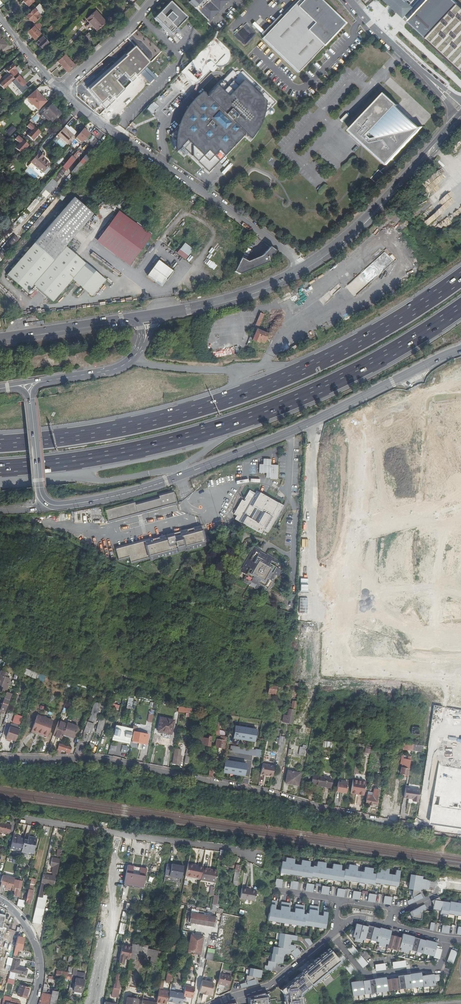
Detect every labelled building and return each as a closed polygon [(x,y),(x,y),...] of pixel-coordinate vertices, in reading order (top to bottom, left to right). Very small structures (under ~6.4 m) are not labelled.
[(188,2),(209,22),(230,0),(190,0),(188,2)] [(262,39),(298,73),(339,30),(340,29),(340,28),(341,25),(341,23),(340,20),(339,18),(334,13),(334,12),(321,0),(299,0),(262,39)] [(400,14),(402,15),(403,15),(406,14),(408,12),(409,11),(409,9),(409,7),(408,4),(406,3),(409,0),(385,0),(400,14)] [(455,0),(429,0),(409,21),(460,72),(460,5),(455,0)] [(188,18),(170,1),(153,19),(171,35),(188,18)] [(404,16),(409,20),(419,11),(414,6),(404,16)] [(34,8),(26,15),(31,21),(31,20),(34,22),(41,16),(34,8)] [(89,19),(97,12),(96,11),(88,18),(89,19)] [(104,20),(97,12),(89,19),(93,24),(92,25),(95,28),(104,20)] [(104,20),(95,28),(97,30),(106,22),(104,20)] [(28,31),(35,39),(37,37),(41,34),(38,29),(42,26),(38,22),(28,31)] [(24,27),(18,32),(20,35),(21,36),(27,30),(24,27)] [(39,44),(45,50),(51,45),(43,37),(36,43),(38,45),(39,44)] [(58,60),(58,61),(66,69),(68,72),(75,65),(73,62),(70,59),(65,54),(58,60)] [(9,73),(11,76),(13,77),(18,73),(15,69),(16,68),(13,65),(7,70),(9,73)] [(127,74),(134,80),(141,73),(134,67),(127,74)] [(14,79),(10,83),(12,86),(15,83),(17,87),(20,85),(22,87),(26,84),(19,75),(14,79)] [(3,89),(10,83),(14,79),(13,77),(11,76),(8,79),(7,78),(0,84),(0,86),(3,89)] [(181,147),(208,174),(245,137),(251,143),(259,130),(266,115),(266,103),(244,81),(227,97),(216,87),(206,97),(202,94),(191,104),(184,113),(179,122),(175,136),(174,152),(181,147)] [(107,91),(102,86),(93,95),(98,101),(105,94),(107,91)] [(350,130),(387,165),(423,126),(398,105),(385,92),(350,130)] [(107,96),(106,95),(105,94),(98,101),(99,102),(100,103),(107,96)] [(107,96),(100,103),(106,108),(113,101),(107,96)] [(44,112),(47,114),(51,119),(52,120),(53,120),(61,113),(59,112),(54,107),(52,104),(44,112)] [(41,115),(43,118),(45,119),(47,118),(49,121),(51,119),(47,114),(44,112),(41,115)] [(23,133),(33,142),(41,133),(29,123),(26,127),(28,128),(23,133)] [(68,143),(74,136),(77,132),(70,127),(69,128),(68,129),(65,127),(58,135),(67,143),(68,143)] [(15,131),(11,128),(7,132),(11,136),(15,131)] [(79,134),(85,139),(90,134),(84,129),(79,134)] [(21,154),(29,146),(18,136),(14,140),(17,142),(13,147),(21,154)] [(70,145),(76,138),(74,136),(68,143),(70,145)] [(35,165),(43,172),(50,164),(43,158),(44,157),(39,153),(31,162),(35,165)] [(43,172),(35,165),(33,168),(34,170),(40,175),(43,177),(45,174),(43,172)] [(120,190),(122,188),(119,186),(127,175),(123,172),(120,176),(121,177),(115,185),(115,184),(114,185),(120,190)] [(58,198),(57,197),(33,226),(36,228),(61,200),(58,198)] [(93,214),(73,198),(8,276),(28,293),(34,285),(54,302),(73,279),(86,263),(66,246),(93,214)] [(119,211),(100,238),(134,262),(150,239),(133,227),(136,223),(119,211)] [(24,212),(18,221),(21,223),(27,214),(24,212)] [(428,216),(433,222),(437,218),(432,212),(428,216)] [(186,260),(193,249),(184,243),(177,254),(186,260)] [(248,261),(242,258),(235,271),(240,274),(247,271),(262,265),(270,262),(270,260),(272,259),(276,251),(275,250),(270,247),(263,256),(248,261)] [(369,266),(372,269),(369,272),(372,275),(370,277),(372,280),(393,261),(385,251),(369,266)] [(408,267),(414,263),(410,258),(405,261),(408,267)] [(160,260),(159,259),(148,275),(157,281),(158,279),(161,282),(164,277),(166,279),(173,269),(160,260)] [(106,280),(86,263),(73,279),(93,295),(106,280)] [(265,314),(261,313),(251,337),(254,338),(253,340),(259,343),(260,341),(265,343),(268,334),(258,330),(259,328),(265,314)] [(270,479),(278,480),(278,466),(271,465),(271,460),(264,459),(264,465),(260,465),(259,473),(271,474),(270,479)] [(244,499),(245,499),(245,500),(244,502),(242,500),(234,514),(237,516),(235,519),(239,522),(239,521),(260,534),(263,530),(268,533),(283,506),(278,503),(278,504),(256,491),(253,498),(247,495),(245,499),(244,499)] [(108,521),(176,503),(174,492),(173,492),(158,496),(159,498),(135,505),(134,503),(105,511),(108,521)] [(200,526),(118,549),(116,549),(117,553),(119,560),(129,557),(131,563),(149,558),(150,561),(157,559),(157,558),(163,556),(164,558),(178,554),(178,552),(184,551),(185,552),(205,546),(200,526)] [(257,586),(255,588),(255,589),(261,593),(263,589),(263,588),(267,587),(271,590),(275,584),(272,582),(275,576),(278,578),(282,571),(276,568),(279,562),(273,558),(266,554),(266,555),(260,552),(260,551),(254,547),(240,572),(246,576),(243,582),(249,585),(251,582),(257,586)] [(43,680),(45,675),(24,668),(22,674),(38,679),(38,678),(43,680)] [(1,671),(0,673),(0,688),(6,690),(10,680),(5,678),(7,673),(6,673),(1,671)] [(270,693),(275,694),(277,686),(269,684),(266,701),(269,701),(270,693)] [(11,695),(6,693),(0,710),(5,712),(11,695)] [(114,694),(113,699),(111,707),(118,709),(121,701),(117,700),(118,695),(114,694)] [(287,723),(293,724),(297,701),(292,701),(291,710),(290,716),(288,715),(287,723)] [(100,704),(95,702),(94,702),(89,721),(95,723),(100,704)] [(12,722),(20,725),(22,716),(15,714),(12,722)] [(97,729),(102,730),(102,731),(106,717),(103,716),(102,720),(99,720),(96,729),(97,729)] [(158,731),(164,732),(171,734),(174,721),(161,718),(158,731)] [(67,725),(59,721),(55,731),(53,736),(62,739),(63,735),(67,725)] [(83,733),(85,733),(88,734),(89,730),(92,731),(94,724),(93,724),(87,722),(83,733)] [(78,727),(68,723),(67,725),(63,735),(74,739),(78,727)] [(129,743),(132,728),(115,724),(112,740),(129,743)] [(232,738),(255,742),(257,730),(234,726),(232,738)] [(20,730),(10,727),(6,738),(16,742),(20,730)] [(26,746),(31,749),(37,732),(33,730),(32,733),(31,733),(26,746)] [(147,743),(148,735),(134,732),(132,740),(147,743)] [(210,745),(213,746),(214,740),(211,740),(212,737),(208,736),(208,739),(200,737),(198,744),(210,746),(210,745)] [(222,738),(220,738),(220,740),(216,739),(215,747),(224,749),(226,737),(222,736),(222,738)] [(43,747),(48,749),(49,749),(51,742),(45,740),(43,747)] [(68,752),(67,754),(70,754),(72,748),(60,744),(58,749),(68,752)] [(230,746),(229,752),(260,757),(261,751),(230,746)] [(179,765),(181,750),(175,749),(173,764),(179,765)] [(407,774),(410,756),(408,756),(407,759),(403,758),(403,756),(401,756),(401,758),(400,762),(402,762),(400,772),(407,774)] [(221,774),(244,777),(246,764),(224,760),(221,774)] [(262,764),(261,771),(260,774),(265,775),(268,775),(268,776),(272,777),(274,767),(262,764)] [(441,764),(433,816),(432,824),(460,829),(460,768),(441,764)] [(298,786),(300,774),(287,771),(285,784),(298,786)] [(316,785),(328,787),(330,778),(320,777),(317,777),(316,783),(316,785)] [(338,780),(335,791),(345,793),(348,783),(338,780)] [(356,792),(364,794),(364,790),(366,782),(353,780),(350,793),(356,794),(356,792)] [(418,802),(419,794),(420,790),(405,788),(403,798),(412,799),(412,801),(418,802)] [(376,805),(378,790),(374,789),(373,790),(373,793),(367,792),(366,803),(368,803),(368,805),(371,805),(371,804),(376,805)] [(393,804),(382,801),(380,812),(391,814),(393,804)] [(9,835),(11,826),(0,823),(0,832),(9,835)] [(28,841),(24,840),(21,852),(21,855),(27,857),(28,856),(33,857),(36,841),(34,841),(34,838),(29,837),(28,841)] [(24,840),(17,838),(17,839),(13,838),(10,849),(21,852),(24,840)] [(56,877),(62,850),(58,849),(56,859),(53,859),(52,863),(56,864),(56,866),(54,865),(52,873),(53,874),(53,877),(56,877)] [(286,859),(286,863),(282,863),(281,871),(281,873),(288,874),(291,859),(286,859)] [(294,865),(295,860),(291,859),(288,874),(290,874),(290,876),(296,877),(298,866),(294,865)] [(302,877),(302,876),(304,876),(306,862),(302,861),(301,866),(298,866),(296,877),(302,877)] [(310,868),(311,863),(306,862),(304,876),(306,877),(306,878),(311,879),(312,878),(313,868),(310,868)] [(181,878),(183,865),(167,863),(165,876),(181,878)] [(318,879),(318,877),(320,878),(322,863),(318,863),(317,868),(313,867),(313,868),(312,878),(318,879)] [(322,878),(321,879),(327,880),(329,870),(326,869),(326,864),(322,863),(320,878),(322,878)] [(187,873),(202,876),(204,867),(204,866),(204,865),(199,864),(199,866),(190,864),(187,873)] [(333,881),(333,880),(335,880),(338,866),(333,865),(332,870),(329,870),(327,880),(333,881)] [(343,883),(343,881),(345,872),(341,872),(342,866),(338,866),(335,880),(337,881),(337,882),(343,883)] [(349,882),(349,881),(351,881),(354,866),(349,866),(348,871),(345,870),(345,872),(343,881),(349,882)] [(353,881),(353,883),(359,883),(361,873),(357,872),(358,867),(354,866),(351,881),(353,881)] [(218,870),(204,867),(202,876),(202,878),(216,881),(218,870)] [(365,884),(365,883),(367,883),(369,869),(365,868),(364,873),(361,873),(359,883),(365,884)] [(374,886),(375,884),(376,875),(373,875),(374,870),(369,869),(367,883),(369,884),(369,885),(374,886)] [(381,869),(380,874),(376,873),(376,875),(375,884),(381,885),(381,884),(383,884),(385,869),(381,869)] [(389,875),(389,870),(385,869),(383,884),(385,884),(384,886),(390,886),(392,876),(389,875)] [(399,880),(400,873),(401,872),(396,871),(396,876),(392,876),(390,886),(396,887),(396,886),(398,886),(399,881),(399,880)] [(422,877),(411,875),(410,882),(416,883),(427,885),(427,881),(423,880),(422,880),(422,877)] [(12,886),(13,886),(14,881),(14,879),(3,876),(1,883),(2,883),(1,888),(10,891),(12,886)] [(54,885),(55,881),(42,879),(38,897),(42,898),(45,884),(54,885)] [(457,889),(459,881),(447,879),(445,887),(452,888),(451,893),(452,893),(458,894),(458,889),(457,889)] [(26,903),(31,904),(34,891),(33,891),(33,886),(35,887),(36,881),(31,880),(26,903)] [(14,881),(13,886),(12,891),(14,892),(13,896),(19,897),(22,883),(14,881)] [(421,889),(426,890),(427,885),(416,883),(410,882),(409,890),(413,890),(419,891),(420,889),(421,889)] [(241,899),(247,900),(254,901),(255,902),(257,892),(256,892),(249,890),(243,889),(242,889),(240,899),(241,899)] [(422,892),(419,891),(413,890),(412,896),(413,896),(414,899),(408,902),(410,905),(424,898),(422,893),(422,892)] [(442,903),(441,902),(439,898),(432,902),(434,906),(433,910),(439,911),(439,910),(441,910),(442,903)] [(276,909),(277,902),(272,902),(268,920),(276,922),(278,911),(275,911),(275,909),(276,909)] [(283,923),(286,904),(282,903),(280,910),(281,910),(280,911),(278,911),(276,922),(283,923)] [(442,915),(448,916),(448,915),(450,904),(442,903),(441,910),(441,913),(443,914),(442,915)] [(454,916),(454,915),(456,915),(458,904),(450,903),(450,904),(448,915),(454,916)] [(290,911),(291,905),(286,904),(283,923),(290,924),(292,913),(289,913),(289,911),(290,911)] [(295,912),(295,914),(292,913),(290,924),(297,925),(300,906),(296,905),(295,912)] [(420,912),(426,909),(424,905),(410,913),(412,917),(412,919),(421,920),(422,915),(421,914),(420,912)] [(304,914),(305,907),(300,906),(297,925),(304,926),(304,925),(306,916),(303,915),(304,914)] [(304,925),(311,926),(315,907),(310,906),(309,913),(309,915),(306,914),(306,916),(304,925)] [(311,926),(319,928),(320,917),(318,916),(318,915),(319,908),(315,907),(311,926)] [(97,927),(105,929),(108,911),(101,909),(97,927)] [(319,928),(326,929),(329,910),(324,909),(323,916),(323,917),(320,917),(319,928)] [(35,912),(33,923),(41,925),(43,914),(35,912)] [(213,927),(215,918),(192,913),(190,923),(213,927)] [(355,941),(358,942),(362,926),(357,924),(356,928),(353,938),(355,938),(355,941)] [(362,940),(365,941),(365,939),(368,927),(362,926),(358,942),(362,943),(362,940)] [(374,928),(368,926),(368,927),(365,939),(371,941),(371,939),(374,928)] [(378,935),(380,929),(374,928),(371,939),(371,941),(376,942),(377,942),(378,935)] [(386,930),(380,928),(380,929),(378,935),(377,942),(379,942),(378,945),(381,946),(386,930)] [(392,931),(386,930),(381,946),(385,947),(386,944),(388,945),(391,935),(392,931)] [(295,936),(288,935),(280,934),(279,941),(290,943),(290,940),(296,941),(297,936),(295,936)] [(409,936),(403,934),(402,939),(399,948),(402,949),(401,952),(404,952),(405,950),(409,936)] [(200,955),(203,937),(191,935),(188,953),(192,954),(192,955),(195,956),(195,954),(200,955)] [(396,937),(394,936),(391,935),(388,945),(387,948),(393,950),(396,937)] [(415,938),(410,936),(409,936),(405,950),(404,952),(408,953),(409,950),(411,951),(414,938),(415,938)] [(24,939),(18,937),(15,951),(18,952),(18,950),(21,951),(23,946),(24,939)] [(393,950),(398,952),(399,948),(402,939),(396,937),(393,950)] [(420,940),(414,938),(411,951),(417,953),(420,940)] [(417,953),(422,954),(426,941),(420,940),(417,953)] [(290,943),(279,941),(278,948),(294,951),(298,955),(301,953),(297,948),(295,948),(295,946),(290,945),(290,943)] [(426,941),(422,954),(428,955),(432,942),(426,941)] [(435,943),(432,942),(428,955),(434,957),(434,955),(435,952),(436,949),(437,946),(437,944),(435,943)] [(148,946),(137,944),(137,946),(132,971),(133,972),(136,955),(146,956),(147,949),(148,946)] [(129,961),(128,970),(132,971),(137,946),(132,945),(132,948),(129,961)] [(122,952),(121,952),(118,963),(123,964),(125,960),(128,960),(130,948),(123,946),(122,952)] [(278,948),(274,947),(273,954),(283,956),(284,953),(289,954),(290,953),(291,953),(295,958),(298,955),(294,951),(278,948)] [(205,960),(207,960),(212,961),(215,951),(208,949),(205,960)] [(328,973),(341,962),(339,961),(337,958),(330,950),(287,986),(287,987),(281,992),(284,995),(285,1003),(303,1003),(302,993),(311,985),(312,986),(320,979),(322,982),(331,976),(328,973)] [(281,962),(282,963),(283,956),(273,954),(271,954),(270,962),(269,961),(268,966),(272,967),(275,967),(276,963),(281,964),(281,962)] [(11,967),(10,972),(17,973),(18,969),(21,970),(21,974),(26,976),(28,970),(18,968),(19,961),(13,959),(11,967)] [(258,970),(251,969),(249,968),(248,976),(257,978),(260,978),(261,971),(258,970)] [(74,992),(75,992),(82,993),(85,974),(78,973),(77,979),(76,979),(74,992)] [(220,974),(218,984),(229,987),(231,977),(220,974)] [(259,984),(257,979),(257,978),(248,976),(246,976),(246,981),(247,981),(248,983),(241,985),(242,989),(257,984),(259,984)] [(202,981),(200,992),(204,993),(203,995),(207,995),(207,994),(212,995),(214,984),(202,981)] [(18,996),(25,999),(29,989),(21,986),(18,996)] [(157,1003),(161,1003),(166,1003),(168,993),(162,992),(162,988),(160,987),(159,992),(157,1001),(157,1003)] [(177,994),(169,993),(167,1003),(168,1003),(175,1003),(177,994)] [(52,996),(42,994),(40,1000),(39,1003),(50,1003),(52,996)] [(175,1003),(182,1003),(184,995),(177,994),(175,1003)] [(264,994),(249,998),(249,1003),(269,1003),(268,998),(265,998),(264,994)]
